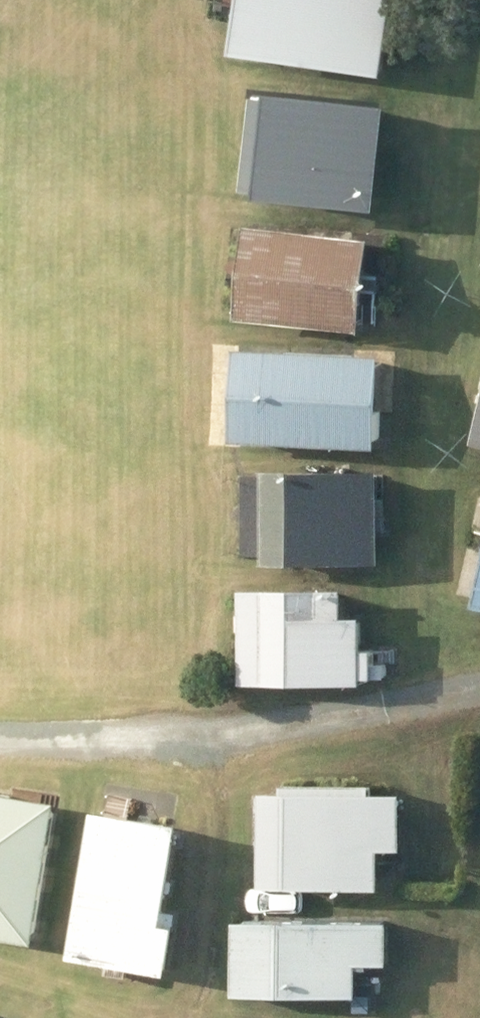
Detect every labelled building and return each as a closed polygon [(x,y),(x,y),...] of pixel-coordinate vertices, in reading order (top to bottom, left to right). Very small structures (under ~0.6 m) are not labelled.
[(266,4),(374,77),(423,5),(416,0),(269,0),(266,4)] [(283,106),(277,193),(390,203),(398,114),(283,106)] [(252,323),(372,334),(381,243),(261,232),(252,323)] [(248,354),(244,446),(388,453),(392,361),(248,354)] [(334,527),(390,527),(390,478),(273,478),(273,568),(333,567),(334,527)] [(353,596),(249,595),(250,687),(373,686),(373,681),(396,681),(396,668),(383,667),(383,654),(373,654),(372,621),(353,621),(353,596)] [(272,800),(270,895),(386,897),(388,792),(294,790),(293,800),(272,800)] [(46,947),(67,807),(0,797),(0,940),(46,947)] [(94,849),(63,952),(151,980),(182,877),(173,874),(180,849),(112,827),(104,852),(94,849)] [(245,925),(243,1002),(370,1005),(370,970),(402,971),(402,925),(245,925)]
